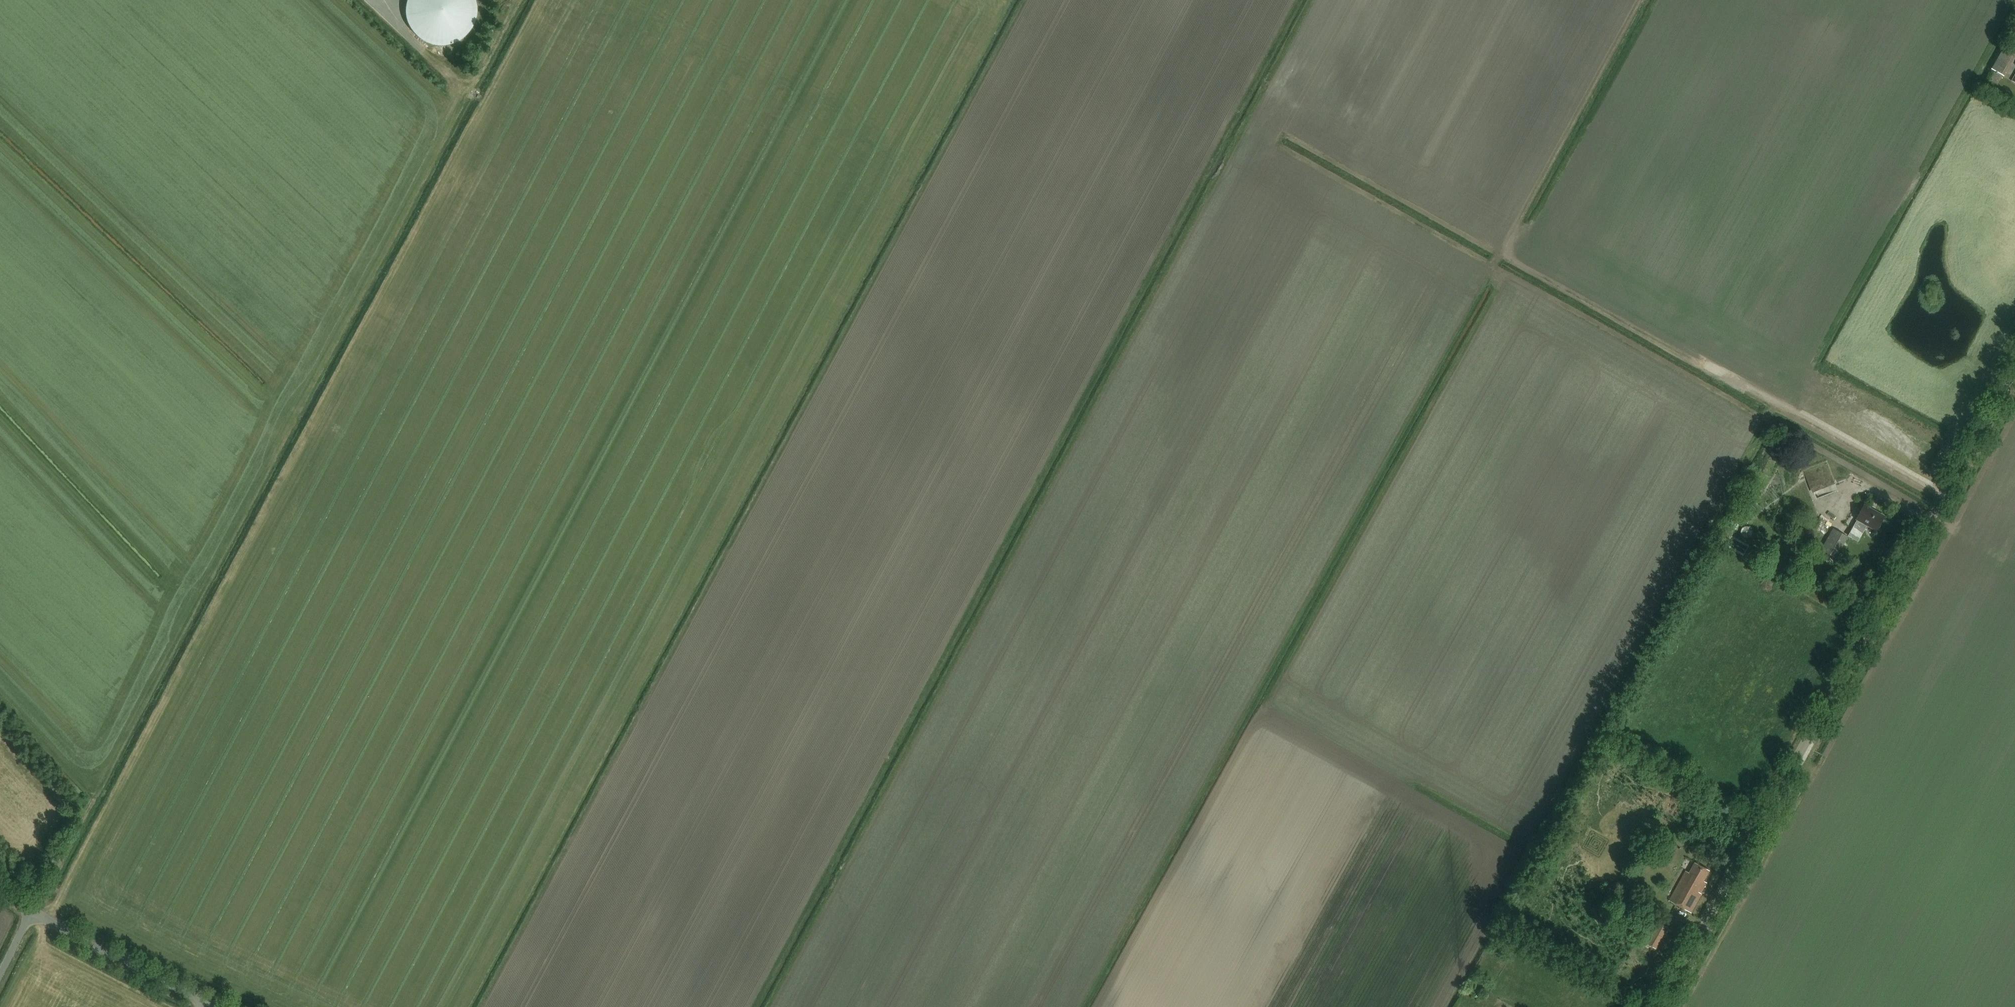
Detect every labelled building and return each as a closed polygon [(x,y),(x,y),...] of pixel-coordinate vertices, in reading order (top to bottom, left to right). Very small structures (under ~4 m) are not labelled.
[(406,6),(406,13),(408,20),(411,27),(415,33),(421,38),(427,42),(434,44),(441,45),(449,44),(456,42),(462,38),(468,33),(472,27),(475,21),(476,13),(476,6),(475,0),(408,0),(406,6)] [(1991,69),(2003,76),(2014,57),(2014,52),(2004,46),(1991,69)] [(1813,490),(1836,484),(1830,462),(1807,469),(1813,490)] [(1826,492),(1838,488),(1836,483),(1824,488),(1826,492)] [(1876,531),(1884,517),(1864,505),(1856,520),(1857,520),(1848,535),(1858,541),(1863,532),(1869,536),(1873,529),(1876,531)] [(1837,558),(1848,537),(1833,528),(1822,549),(1837,558)] [(1704,887),(1707,881),(1704,879),(1709,869),(1694,861),(1689,871),(1685,869),(1669,899),(1692,911),(1705,887),(1704,887)] [(1656,948),(1668,927),(1654,919),(1642,940),(1656,948)]
